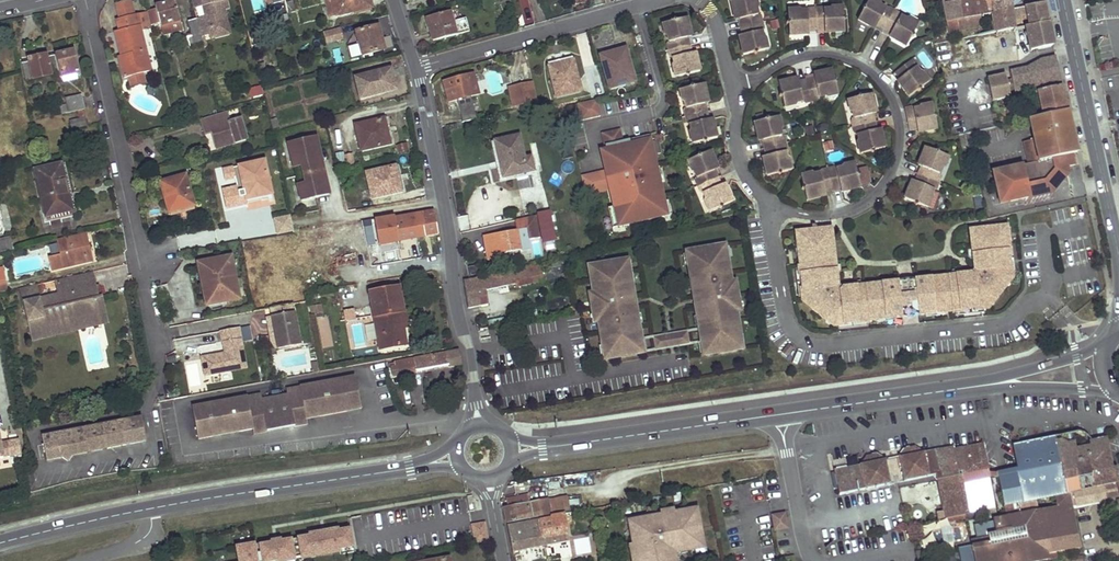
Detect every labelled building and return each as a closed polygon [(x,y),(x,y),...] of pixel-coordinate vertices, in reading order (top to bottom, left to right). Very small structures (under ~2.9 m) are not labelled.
[(194,8),(203,6),(205,18),(197,20),(201,35),(201,36),(210,34),(209,30),(224,27),(218,2),(226,0),(192,0),(194,8)] [(226,0),(218,2),(224,27),(209,30),(210,34),(211,39),(230,35),(224,11),(229,10),(226,0)] [(329,16),(335,14),(332,0),(325,0),(329,16)] [(370,0),(332,0),(335,14),(336,16),(354,12),(354,10),(371,6),(370,0)] [(743,55),(754,53),(756,54),(758,52),(764,50),(761,39),(763,36),(762,31),(763,29),(760,17),(758,16),(756,8),(754,7),(752,0),(736,0),(731,1),(733,13),(738,12),(740,20),(743,35),(745,43),(741,44),(743,55)] [(943,3),(946,22),(982,16),(992,14),(992,12),(1011,9),(1009,0),(957,0),(943,3)] [(119,18),(132,15),(129,1),(116,4),(119,18)] [(156,9),(147,11),(150,24),(160,22),(163,35),(182,30),(175,1),(164,4),(163,2),(155,4),(156,9)] [(295,12),(292,1),(285,3),(288,14),(295,12)] [(863,11),(858,20),(868,26),(870,22),(877,25),(891,33),(898,37),(896,41),(906,46),(911,37),(914,36),(914,33),(917,28),(907,22),(906,19),(900,16),(900,14),(894,11),(889,8),(886,9),(881,6),(878,7),(868,1),(865,7),(862,8),(863,11)] [(1048,22),(1044,3),(1040,4),(1022,7),(1011,9),(992,12),(992,14),(995,32),(1014,29),(1013,19),(1025,17),(1026,20),(1028,19),(1030,25),(1048,22)] [(789,25),(789,36),(801,35),(801,30),(809,30),(825,29),(832,28),(833,33),(845,32),(844,22),(846,19),(844,17),(843,11),(832,12),(830,9),(824,10),(822,8),(809,9),(807,11),(801,11),(800,14),(788,14),(788,21),(787,23),(789,25)] [(432,41),(456,34),(469,31),(466,20),(453,24),(449,11),(426,17),(432,41)] [(119,18),(118,19),(121,31),(116,32),(118,43),(122,43),(125,55),(127,62),(120,63),(124,78),(129,77),(132,87),(145,83),(143,73),(151,71),(141,30),(150,28),(146,12),(132,15),(119,18)] [(982,16),(946,22),(947,27),(958,25),(959,30),(984,26),(982,16)] [(690,74),(700,71),(697,60),(693,61),(691,53),(687,38),(686,30),(690,29),(687,18),(677,20),(674,19),(673,21),(666,23),(669,33),(667,36),(669,42),(667,44),(670,56),(673,58),(674,64),(677,66),(679,76),(686,75),(688,76),(690,74)] [(907,22),(917,28),(919,24),(909,19),(906,19),(907,22)] [(197,20),(187,22),(190,33),(186,33),(188,38),(201,35),(197,20)] [(1030,25),(1025,26),(1030,50),(1053,46),(1048,22),(1030,25)] [(378,26),(357,32),(363,56),(385,50),(378,26)] [(343,39),(340,28),(324,33),(327,43),(343,39)] [(995,32),(980,35),(985,67),(1019,61),(1014,29),(995,32)] [(201,35),(188,38),(190,47),(203,44),(201,36),(201,35)] [(262,40),(254,42),(256,49),(264,47),(262,40)] [(625,49),(600,56),(609,89),(634,82),(625,49)] [(79,73),(74,51),(55,55),(59,73),(60,77),(62,77),(77,73),(79,73)] [(30,61),(22,63),(26,80),(59,73),(55,55),(47,57),(46,54),(29,58),(30,61)] [(1029,67),(1010,72),(1011,80),(1007,81),(1005,75),(987,79),(993,102),(996,101),(1001,100),(1011,98),(1009,90),(1013,89),(1015,97),(1037,91),(1062,86),(1056,57),(1040,61),(1029,67)] [(572,58),(547,64),(548,68),(573,62),(572,58)] [(912,59),(896,72),(901,79),(905,85),(902,87),(909,97),(917,90),(920,91),(921,88),(926,84),(919,75),(920,72),(916,67),(916,64),(912,59)] [(573,62),(548,68),(555,99),(581,93),(573,62)] [(267,74),(265,63),(259,65),(261,75),(267,74)] [(390,68),(355,78),(360,99),(396,89),(390,68)] [(782,97),(784,103),(794,101),(797,102),(803,101),(805,102),(817,100),(819,97),(825,96),(827,93),(837,91),(836,85),(837,82),(835,80),(832,70),(821,73),(822,77),(814,79),(799,82),(791,84),(790,80),(779,83),(781,93),(780,96),(782,97)] [(473,74),(478,94),(483,93),(479,72),(473,74)] [(929,82),(922,72),(920,72),(919,75),(926,84),(929,82)] [(62,77),(63,82),(78,79),(77,73),(62,77)] [(473,74),(443,81),(448,102),(456,99),(462,122),(476,119),(470,96),(478,94),(473,74)] [(902,87),(905,85),(901,79),(897,81),(902,87)] [(538,105),(533,82),(509,87),(512,102),(514,102),(515,107),(525,105),(526,108),(538,105)] [(690,88),(684,89),(686,100),(684,102),(686,108),(685,111),(688,123),(690,124),(691,130),(694,132),(697,143),(703,141),(705,143),(707,140),(717,138),(714,126),(710,127),(708,120),(705,104),(703,97),(707,96),(704,84),(694,86),(691,85),(690,88)] [(1062,86),(1037,91),(1042,116),(1068,111),(1062,86)] [(262,87),(250,88),(251,98),(263,97),(262,87)] [(875,150),(885,148),(882,136),(878,137),(876,130),(872,114),(871,107),(875,106),(872,94),(862,97),(859,95),(858,98),(851,99),(854,111),(853,112),(854,118),(852,121),(855,133),(858,135),(859,141),(862,142),(864,153),(870,151),(873,153),(875,150)] [(81,95),(65,98),(66,105),(68,112),(78,110),(80,117),(70,120),(72,129),(86,127),(82,110),(84,109),(81,95)] [(600,116),(596,100),(578,104),(582,121),(600,116)] [(1003,106),(997,107),(1001,125),(1007,124),(1003,106)] [(911,108),(905,109),(909,130),(917,128),(925,127),(925,131),(937,129),(935,118),(937,116),(934,114),(933,108),(922,110),(920,108),(914,110),(911,108)] [(1042,116),(1029,119),(1033,139),(1023,142),(1026,156),(1075,145),(1068,111),(1042,116)] [(216,149),(247,140),(241,119),(230,122),(227,112),(201,119),(206,135),(212,133),(216,149)] [(764,120),(754,123),(757,134),(761,133),(763,140),(767,156),(769,164),(765,165),(767,176),(778,174),(780,175),(782,173),(788,171),(785,160),(787,158),(786,152),(787,150),(784,137),(782,136),(780,130),(778,128),(775,118),(769,119),(766,117),(764,120)] [(385,118),(356,125),(362,150),(390,144),(385,118)] [(388,118),(385,118),(390,144),(393,143),(388,118)] [(276,119),(270,121),(273,133),(279,131),(276,119)] [(619,129),(602,133),(611,170),(581,177),(589,211),(613,206),(618,226),(667,214),(650,139),(623,145),(619,129)] [(519,136),(495,141),(500,162),(502,162),(505,177),(534,171),(531,157),(524,159),(519,136)] [(327,194),(321,170),(313,138),(285,145),(288,156),(296,154),(304,185),(296,187),(299,201),(327,194)] [(1077,152),(1075,145),(1026,156),(1028,163),(1065,155),(1077,152)] [(935,151),(925,147),(921,158),(925,160),(922,167),(916,182),(913,189),(909,188),(905,199),(914,203),(916,205),(919,204),(924,207),(929,196),(931,195),(934,189),(936,188),(941,177),(940,174),(942,168),(941,166),(945,155),(939,153),(938,150),(935,151)] [(697,157),(691,159),(696,170),(694,172),(697,178),(696,181),(701,192),(703,193),(706,199),(709,200),(713,210),(719,208),(722,209),(723,206),(733,202),(728,191),(724,192),(721,185),(714,171),(711,164),(715,162),(711,151),(701,155),(698,154),(697,157)] [(1028,163),(994,171),(1000,204),(1052,192),(1067,175),(1068,171),(1068,166),(1065,155),(1028,163)] [(696,170),(691,159),(687,161),(692,171),(694,172),(696,170)] [(264,160),(239,166),(246,199),(272,193),(264,160)] [(65,163),(35,170),(47,222),(77,215),(65,163)] [(398,165),(396,166),(401,192),(404,191),(398,165)] [(396,166),(367,172),(372,198),(401,192),(396,166)] [(857,173),(856,167),(844,170),(842,168),(836,169),(834,168),(822,171),(820,173),(814,175),(813,177),(802,180),(803,186),(802,189),(804,190),(807,200),(818,198),(817,193),(825,192),(841,188),(848,186),(849,190),(861,187),(858,177),(860,175),(857,173)] [(185,174),(160,181),(169,212),(194,205),(185,174)] [(272,193),(246,199),(247,204),(273,198),(272,193)] [(931,195),(929,196),(924,207),(928,208),(932,198),(931,195)] [(705,202),(709,212),(713,210),(709,200),(706,199),(705,202)] [(375,220),(379,245),(400,241),(414,238),(439,234),(434,210),(421,212),(421,214),(395,218),(395,217),(375,220)] [(554,228),(550,211),(537,213),(541,236),(548,235),(547,229),(554,228)] [(457,216),(460,232),(471,230),(467,214),(457,216)] [(536,214),(513,220),(515,229),(482,235),(487,260),(498,258),(498,255),(503,254),(502,252),(519,248),(519,249),(530,247),(529,238),(540,235),(536,214)] [(289,217),(273,220),(276,235),(292,233),(289,217)] [(812,230),(796,232),(797,239),(799,239),(800,249),(801,258),(799,258),(800,265),(798,266),(799,277),(801,277),(802,287),(801,288),(802,300),(809,299),(810,308),(826,320),(834,319),(835,326),(847,325),(847,323),(858,322),(858,324),(869,322),(869,321),(876,320),(876,318),(885,317),(895,316),(895,318),(902,317),(902,315),(911,315),(910,311),(918,311),(919,314),(919,315),(926,314),(926,312),(935,311),(945,310),(945,312),(952,311),(952,313),(964,312),(964,310),(974,309),(974,310),(986,309),(986,302),(994,301),(1006,286),(1006,277),(1013,276),(1011,264),(1010,264),(1009,254),(1010,253),(1009,242),(1007,242),(1006,228),(983,230),(983,228),(970,230),(974,270),(976,271),(974,275),(972,273),(948,276),(948,277),(940,278),(940,277),(923,279),(923,280),(915,281),(915,282),(915,285),(907,286),(907,282),(899,284),(899,283),(890,284),(890,282),(873,284),(873,286),(865,287),(865,285),(842,288),(840,290),(836,287),(838,285),(835,261),(834,262),(833,254),(834,253),(832,236),(831,237),(830,228),(817,230),(812,230)] [(86,232),(81,233),(87,261),(93,260),(86,232)] [(81,233),(56,239),(60,255),(50,257),(53,270),(87,261),(81,233)] [(10,238),(0,240),(0,252),(13,249),(10,238)] [(414,238),(400,241),(402,252),(415,250),(414,238)] [(534,259),(543,257),(539,240),(530,242),(534,259)] [(553,240),(546,241),(547,248),(554,247),(553,240)] [(726,245),(685,252),(704,359),(745,352),(738,313),(733,282),(726,245)] [(230,257),(197,263),(206,306),(238,300),(230,257)] [(629,259),(587,267),(591,290),(597,324),(604,364),(646,356),(629,259)] [(515,287),(543,280),(540,263),(500,272),(500,274),(503,287),(514,284),(515,287)] [(92,272),(55,281),(56,285),(93,276),(92,272)] [(500,274),(463,282),(468,308),(488,304),(485,290),(503,287),(500,274)] [(59,295),(24,303),(28,320),(42,317),(44,326),(70,321),(70,318),(90,314),(87,301),(98,299),(98,298),(93,276),(56,285),(59,295)] [(398,287),(369,292),(379,348),(406,344),(403,326),(400,312),(403,311),(398,287)] [(597,324),(591,290),(586,291),(592,325),(597,324)] [(42,317),(28,320),(33,339),(109,322),(103,297),(98,298),(98,299),(87,301),(90,314),(70,318),(70,321),(44,326),(42,317)] [(809,299),(802,300),(810,308),(809,299)] [(986,302),(986,309),(994,301),(986,302)] [(299,337),(293,304),(271,308),(277,341),(299,337)] [(320,305),(311,307),(312,315),(322,313),(320,305)] [(355,310),(342,311),(343,322),(356,321),(355,310)] [(239,328),(221,331),(225,354),(226,356),(221,357),(220,354),(202,358),(205,376),(247,368),(239,328)] [(688,332),(653,337),(655,350),(690,345),(688,332)] [(301,346),(299,337),(277,341),(278,350),(301,346)] [(789,344),(782,353),(787,357),(794,348),(789,344)] [(459,351),(391,363),(391,367),(393,376),(462,364),(459,351)] [(260,396),(193,408),(199,441),(253,431),(254,436),(308,426),(307,421),(361,411),(355,378),(286,391),(287,396),(261,401),(260,396)] [(147,445),(142,420),(42,441),(47,466),(63,462),(69,467),(74,460),(112,452),(118,456),(123,450),(147,445)] [(65,423),(40,427),(41,435),(66,431),(65,423)] [(1003,506),(1070,492),(1072,492),(1116,483),(1118,482),(1118,476),(1117,467),(1113,468),(1108,445),(1107,438),(1100,439),(1089,441),(1088,436),(1084,433),(1078,431),(1070,433),(1055,436),(1049,438),(1014,445),(1018,468),(1009,470),(997,472),(998,477),(1003,506)] [(11,453),(8,440),(1,441),(0,441),(0,456),(11,453)] [(916,447),(903,449),(897,456),(901,480),(902,482),(936,475),(936,478),(937,481),(943,511),(944,517),(947,517),(953,516),(965,513),(995,507),(989,477),(988,472),(982,444),(970,446),(967,447),(953,449),(952,446),(939,449),(936,450),(923,452),(921,450),(916,447)] [(832,461),(834,469),(845,467),(850,466),(860,464),(863,457),(858,458),(857,456),(832,461)] [(860,464),(834,469),(839,494),(890,483),(885,459),(860,464)] [(1108,500),(1111,515),(1118,514),(1118,482),(1116,483),(1118,498),(1108,500)] [(1004,516),(991,519),(994,535),(969,540),(969,543),(973,560),(1035,560),(1048,558),(1047,553),(1081,546),(1070,492),(1003,506),(1004,516)] [(566,495),(554,497),(557,513),(570,511),(566,495)] [(508,506),(503,507),(506,522),(551,514),(547,498),(527,502),(508,506)] [(526,498),(507,501),(508,506),(527,502),(526,498)] [(782,508),(771,510),(772,518),(783,516),(782,508)] [(630,524),(637,560),(673,560),(672,556),(675,552),(672,549),(675,544),(685,543),(686,549),(703,546),(696,511),(687,513),(687,510),(641,519),(641,522),(630,524)] [(550,518),(507,526),(512,552),(569,541),(564,513),(549,516),(550,518)] [(786,521),(785,515),(783,516),(772,518),(773,524),(786,521)] [(475,542),(488,540),(484,522),(472,525),(475,542)] [(277,559),(301,555),(301,558),(315,556),(315,552),(341,548),(342,551),(342,553),(353,551),(349,528),(254,545),(254,543),(236,546),(238,560),(267,560),(277,559)] [(315,552),(315,556),(342,551),(341,548),(315,552)]
